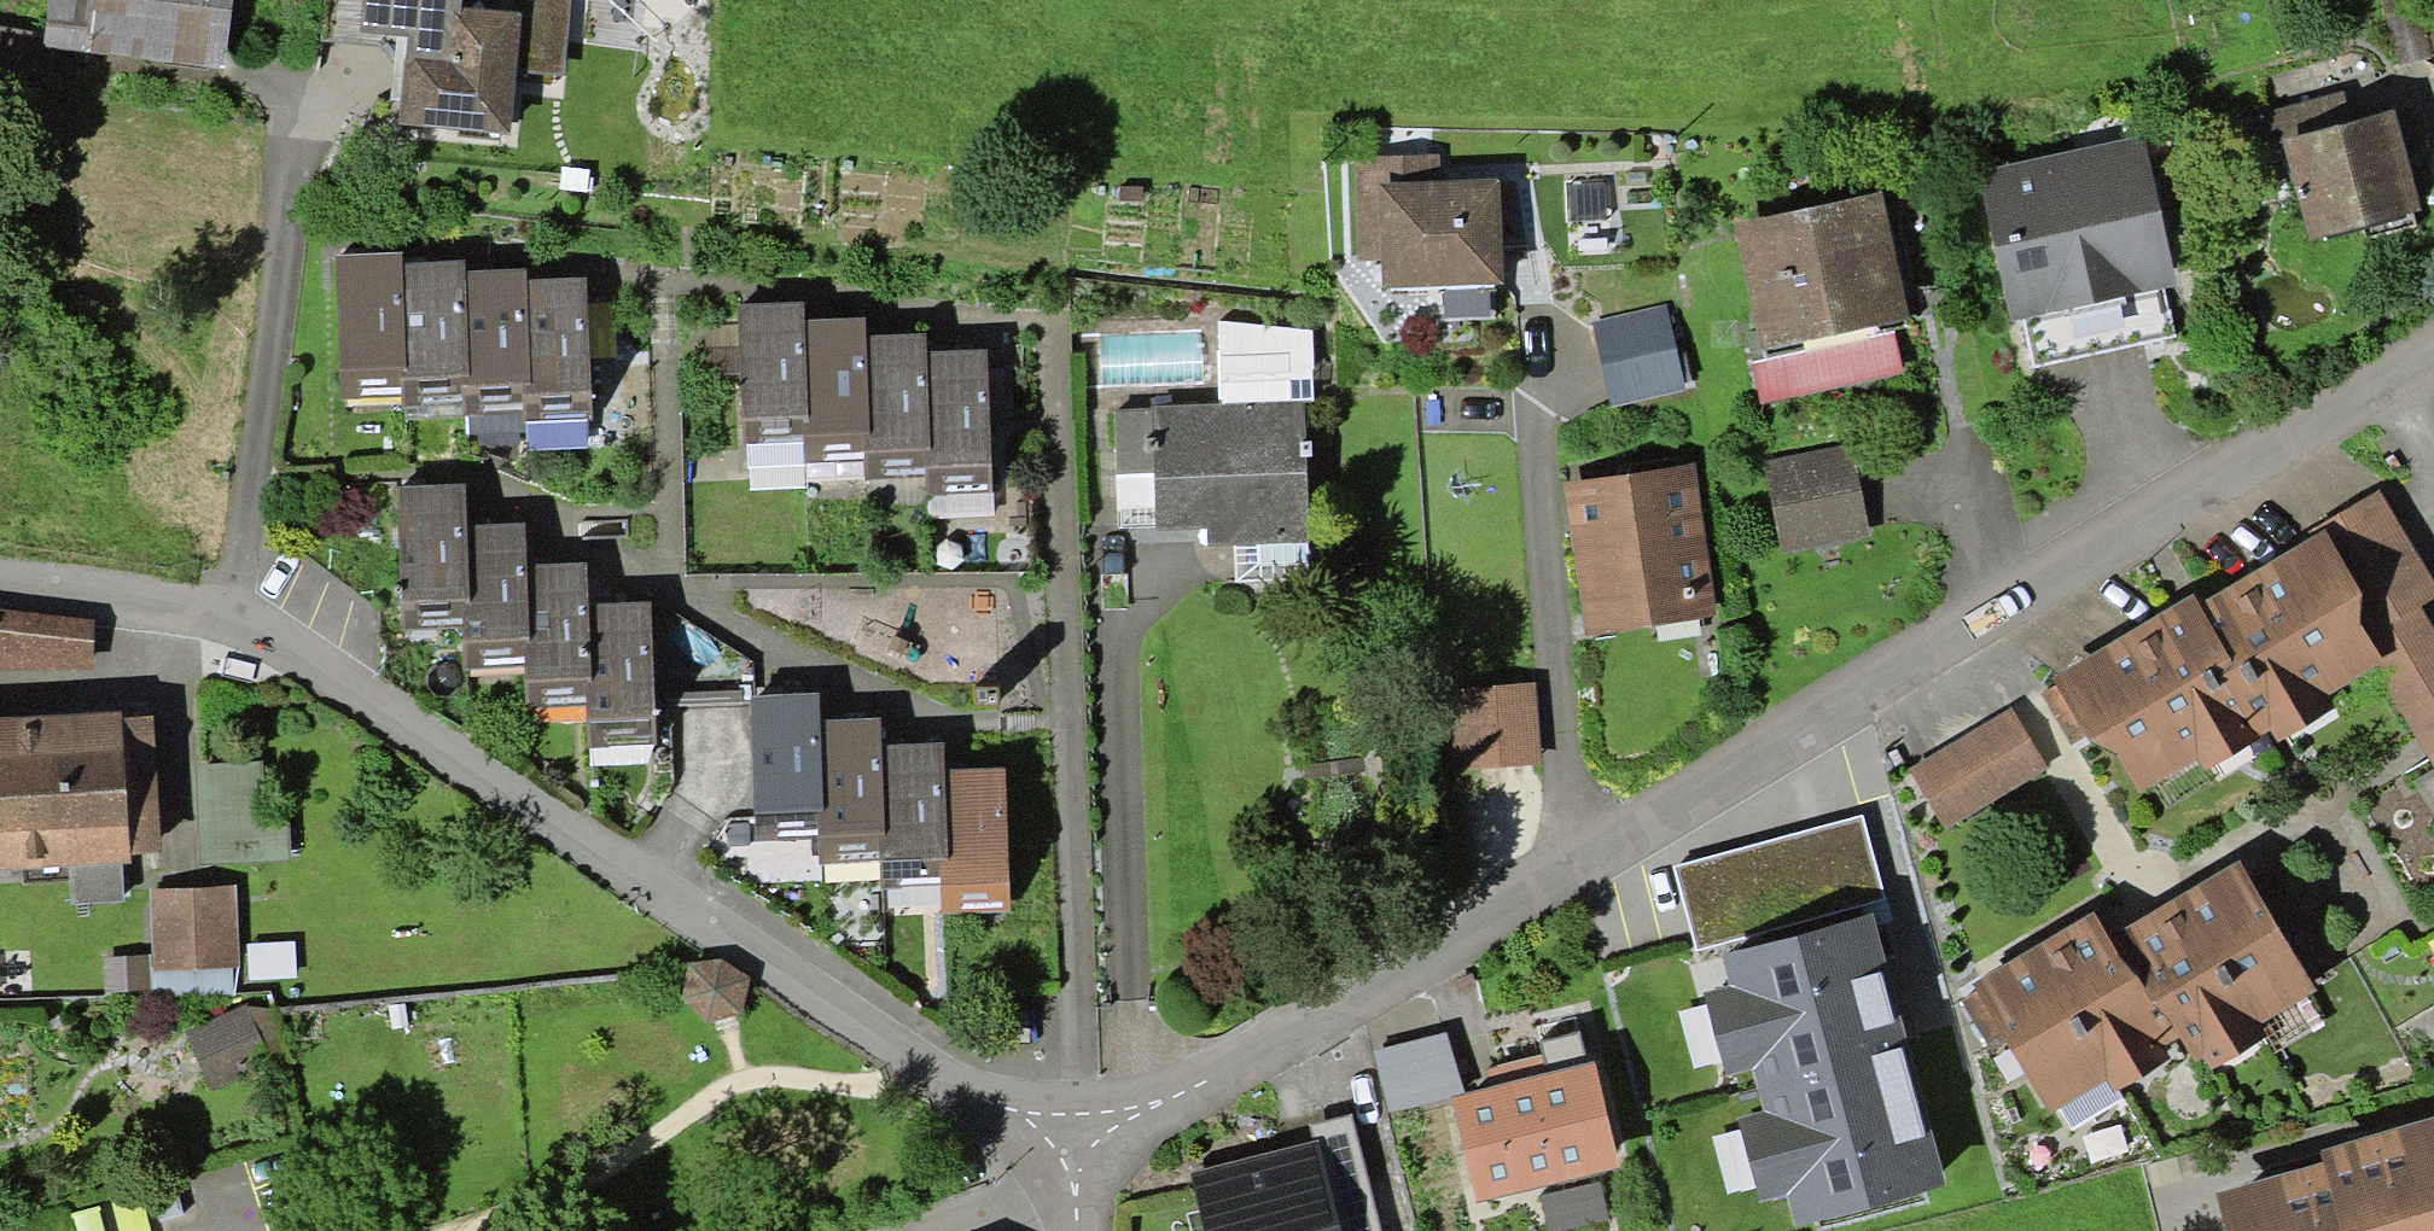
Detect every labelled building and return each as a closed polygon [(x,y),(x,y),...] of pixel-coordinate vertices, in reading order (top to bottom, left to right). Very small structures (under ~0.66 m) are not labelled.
[(44,46),(53,47),(225,69),(234,0),(50,0),(46,33),(44,46)] [(360,31),(408,36),(399,124),(511,135),(516,82),(551,85),(552,76),(564,78),(572,0),(363,0),(360,31)] [(2398,67),(2433,58),(2419,0),(2381,0),(2398,67)] [(46,33),(0,27),(0,86),(47,92),(53,47),(44,46),(46,33)] [(2269,146),(2282,142),(2309,241),(2421,212),(2394,112),(2352,122),(2343,91),(2260,114),(2269,146)] [(2145,136),(1978,172),(2011,321),(2023,319),(2034,366),(2176,336),(2166,288),(2177,286),(2145,136)] [(1440,152),(1355,155),(1358,261),(1382,260),(1383,289),(1443,286),(1492,285),(1503,284),(1499,177),(1441,179),(1440,152)] [(1881,192),(1734,223),(1757,330),(1746,332),(1761,404),(1904,373),(1893,323),(1909,320),(1881,192)] [(403,251),(335,254),(342,401),(401,398),(399,365),(408,365),(403,263),(403,251)] [(466,260),(403,263),(408,365),(399,365),(401,398),(401,408),(464,405),(462,372),(471,372),(466,270),(466,260)] [(527,267),(466,270),(471,372),(462,372),(464,405),(464,417),(523,415),(521,381),(532,381),(527,279),(527,267)] [(586,276),(527,279),(532,381),(521,381),(523,415),(523,423),(593,420),(586,276)] [(1492,317),(1492,285),(1443,286),(1443,318),(1492,317)] [(805,301),(738,303),(743,447),(804,445),(803,420),(809,420),(806,318),(805,301)] [(1666,305),(1592,323),(1612,407),(1686,389),(1666,305)] [(867,316),(806,318),(809,420),(803,420),(804,445),(805,462),(866,460),(865,433),(871,432),(868,335),(867,316)] [(1151,409),(1115,410),(1118,530),(1208,528),(1209,546),(1236,545),(1308,543),(1305,402),(1314,401),(1312,329),(1219,322),(1219,404),(1151,407),(1151,409)] [(928,333),(868,335),(871,432),(865,433),(866,460),(867,479),(926,477),(925,445),(932,445),(929,350),(928,333)] [(989,348),(929,350),(932,445),(925,445),(926,477),(926,494),(994,492),(989,348)] [(1853,443),(1765,461),(1783,553),(1872,536),(1853,443)] [(1694,464),(1562,483),(1583,636),(1715,617),(1694,464)] [(467,484),(398,485),(402,630),(463,628),(462,597),(470,597),(467,524),(467,484)] [(2326,528),(2399,652),(2376,666),(2426,752),(2433,747),(2433,627),(2421,605),(2433,598),(2433,581),(2380,489),(2323,523),(2326,528)] [(525,522),(467,524),(470,597),(462,597),(463,628),(465,669),(525,667),(524,634),(530,634),(527,564),(525,522)] [(2193,593),(2052,676),(2057,684),(2042,692),(2072,742),(2097,728),(2111,751),(2136,793),(2199,756),(2207,770),(2262,738),(2259,733),(2268,727),(2277,741),(2336,706),(2330,695),(2376,666),(2399,652),(2326,528),(2199,603),(2193,593)] [(1310,580),(1308,543),(1236,545),(1237,582),(1310,580)] [(588,561),(527,564),(530,634),(524,634),(525,667),(527,710),(587,707),(586,676),(593,675),(590,602),(588,561)] [(651,599),(590,602),(593,675),(586,676),(587,707),(589,747),(657,744),(651,599)] [(0,609),(0,669),(95,667),(96,617),(0,609)] [(1536,686),(1447,692),(1453,769),(1541,763),(1536,686)] [(819,690),(751,693),(756,840),(819,838),(818,812),(824,812),(820,718),(819,690)] [(2013,708),(1909,768),(1944,827),(2048,767),(2013,708)] [(0,718),(0,868),(68,865),(70,903),(124,900),(121,861),(130,861),(129,850),(160,849),(152,716),(122,718),(121,711),(0,718)] [(882,715),(820,718),(824,812),(818,812),(819,838),(820,863),(880,860),(879,831),(886,831),(883,744),(882,715)] [(945,742),(883,744),(886,831),(879,831),(880,860),(881,890),(941,888),(940,857),(949,857),(945,769),(945,742)] [(2426,752),(2433,767),(2433,747),(2426,752)] [(1006,767),(945,769),(949,857),(940,857),(941,888),(942,915),(1011,913),(1006,767)] [(1862,814),(1674,866),(1697,950),(1886,898),(1862,814)] [(2008,1044),(2051,1115),(2109,1081),(2116,1092),(2172,1059),(2164,1047),(2181,1038),(2196,1064),(2205,1059),(2212,1070),(2268,1037),(2261,1026),(2318,992),(2241,861),(2110,938),(2095,913),(1973,984),(1978,993),(1962,1002),(1993,1053),(2008,1044)] [(236,885),(150,890),(153,954),(154,971),(240,966),(236,885)] [(1703,992),(1726,1077),(1752,1070),(1763,1110),(1737,1117),(1760,1202),(1787,1195),(1796,1226),(1946,1186),(1872,914),(1721,954),(1729,985),(1703,992)] [(296,942),(247,944),(249,980),(298,978),(296,942)] [(235,994),(240,966),(154,971),(153,954),(147,955),(150,992),(149,1001),(235,994)] [(147,955),(102,958),(105,996),(150,992),(147,955)] [(689,964),(680,998),(707,1025),(742,1014),(751,980),(721,959),(689,964)] [(246,1005),(185,1034),(213,1092),(281,1062),(266,1022),(275,1017),(272,1010),(246,1005)] [(1465,1093),(1446,1032),(1374,1051),(1390,1114),(1452,1097),(1465,1093)] [(1465,1093),(1452,1097),(1477,1202),(1620,1168),(1595,1063),(1588,1064),(1580,1032),(1540,1042),(1543,1055),(1547,1074),(1492,1088),(1465,1093)] [(1487,1069),(1492,1088),(1547,1074),(1543,1055),(1487,1069)] [(1314,1140),(1318,1139),(1342,1230),(1381,1230),(1351,1115),(1310,1126),(1314,1140)] [(2323,1162),(2215,1194),(2227,1230),(2433,1230),(2433,1117),(2320,1151),(2323,1162)] [(1190,1172),(1206,1230),(1342,1230),(1318,1139),(1314,1140),(1190,1172)] [(1541,1194),(1550,1230),(1553,1230),(1609,1218),(1600,1180),(1541,1194)]
